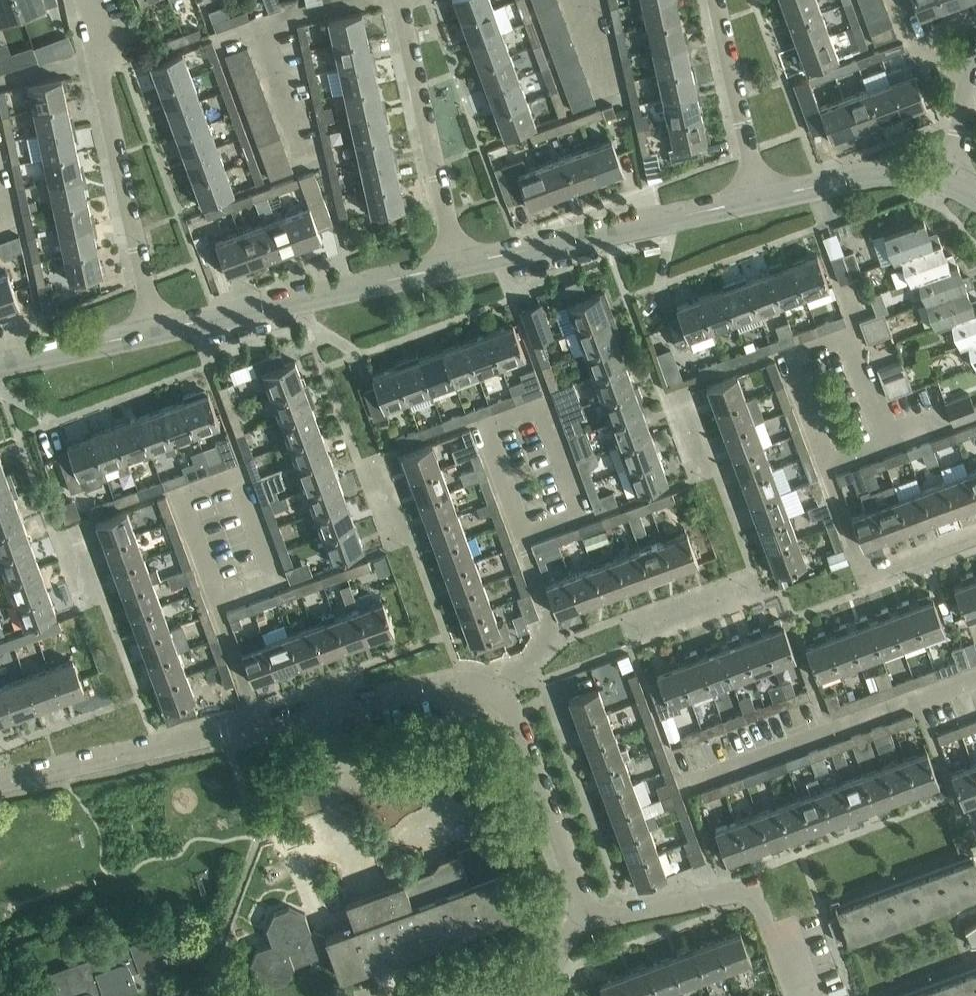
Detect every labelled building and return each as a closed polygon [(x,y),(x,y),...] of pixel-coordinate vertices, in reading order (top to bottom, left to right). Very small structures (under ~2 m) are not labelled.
[(19,11),(16,0),(0,0),(0,18),(19,11)] [(19,11),(43,2),(45,6),(57,1),(56,0),(16,0),(19,11)] [(279,7),(277,1),(277,0),(263,0),(268,11),(279,7)] [(298,5),(297,0),(280,0),(277,1),(279,7),(280,9),(298,5)] [(492,6),(490,0),(453,0),(460,18),(492,6)] [(522,16),(529,14),(524,0),(516,0),(522,16)] [(558,1),(558,0),(532,0),(535,9),(558,1)] [(680,18),(676,0),(646,0),(641,1),(646,25),(680,18)] [(821,10),(817,0),(780,0),(788,22),(821,10)] [(851,0),(848,0),(843,2),(850,20),(857,17),(851,0)] [(884,2),(884,0),(859,0),(862,10),(884,2)] [(918,16),(941,8),(938,0),(913,0),(918,16)] [(540,21),(562,12),(558,1),(535,9),(540,21)] [(866,21),(888,13),(884,2),(862,10),(866,21)] [(469,41),(501,30),(492,6),(460,18),(469,41)] [(233,24),(249,18),(246,9),(230,15),(233,24)] [(797,45),(829,33),(821,10),(788,22),(797,45)] [(332,43),(366,36),(361,11),(327,18),(331,38),(332,43)] [(615,32),(623,30),(619,11),(611,12),(615,32)] [(544,32),(566,24),(562,12),(540,21),(544,32)] [(870,32),(892,24),(888,13),(866,21),(870,32)] [(215,30),(233,24),(230,15),(212,22),(215,30)] [(651,49),(685,42),(680,18),(646,25),(651,49)] [(531,19),(524,21),(531,40),(538,38),(531,19)] [(859,22),(852,25),(859,44),(866,41),(859,22)] [(548,43),(570,35),(566,24),(544,32),(548,43)] [(874,43),(878,42),(896,35),(892,24),(870,32),(874,43)] [(185,41),(201,35),(198,27),(182,33),(185,41)] [(302,49),(310,48),(305,28),(297,30),(302,49)] [(477,65),(510,53),(501,30),(469,41),(477,65)] [(168,48),(185,41),(182,33),(165,40),(168,48)] [(805,69),(824,62),(838,58),(829,33),(797,45),(805,69)] [(551,53),(574,45),(570,35),(548,43),(551,53)] [(620,56),(628,54),(624,35),(616,37),(620,56)] [(338,67),(372,60),(366,36),(332,43),(338,67)] [(211,40),(204,43),(211,61),(218,58),(211,40)] [(7,41),(0,43),(0,71),(38,59),(33,44),(11,52),(7,41)] [(540,42),(532,45),(539,63),(546,61),(540,42)] [(656,74),(690,67),(685,42),(651,49),(656,74)] [(881,57),(899,50),(896,43),(878,49),(881,57)] [(556,65),(578,57),(574,45),(551,53),(556,65)] [(229,68),(252,59),(247,46),(224,54),(229,68)] [(158,86),(190,74),(182,51),(149,63),(158,86)] [(873,51),(855,58),(858,66),(876,59),(873,51)] [(307,74),(315,72),(310,52),(302,54),(307,74)] [(486,88),(518,77),(510,53),(477,65),(486,88)] [(560,76),(582,67),(578,57),(556,65),(560,76)] [(233,79),(256,71),(252,59),(229,68),(233,79)] [(626,80),(633,79),(629,59),(621,61),(626,80)] [(343,92),(377,84),(372,60),(338,67),(343,92)] [(850,60),(832,67),(835,74),(853,68),(850,60)] [(220,63),(213,66),(219,85),(227,82),(220,63)] [(548,65),(541,68),(547,86),(555,84),(548,65)] [(564,87),(586,79),(582,67),(560,76),(564,87)] [(662,98),(696,91),(690,67),(656,74),(662,98)] [(827,69),(808,76),(811,84),(830,76),(827,69)] [(237,90),(260,81),(256,71),(233,79),(237,90)] [(901,113),(925,104),(913,72),(889,80),(901,113)] [(166,110),(199,98),(190,74),(158,86),(166,110)] [(32,109),(66,102),(61,77),(27,84),(32,109)] [(312,98),(320,96),(316,77),(308,78),(312,98)] [(494,112),(526,100),(518,77),(486,88),(494,112)] [(568,99),(591,90),(586,79),(564,87),(568,99)] [(878,121),(901,113),(889,80),(866,89),(878,121)] [(241,100),(264,91),(260,81),(237,90),(241,100)] [(634,83),(627,85),(631,105),(639,103),(634,83)] [(349,116),(382,109),(377,84),(343,92),(349,116)] [(229,87),(221,90),(228,108),(236,105),(229,87)] [(557,89),(549,91),(556,110),(564,108),(557,89)] [(856,129),(878,121),(866,89),(844,97),(856,129)] [(572,110),(595,102),(591,90),(568,99),(572,110)] [(245,111),(268,103),(264,91),(241,100),(245,111)] [(701,115),(696,91),(662,98),(653,99),(655,108),(664,107),(667,122),(701,115)] [(0,95),(0,110),(1,115),(9,114),(5,94),(0,95)] [(831,139),(856,129),(844,97),(819,106),(831,139)] [(175,133),(207,121),(199,98),(166,110),(175,133)] [(503,135),(535,124),(526,100),(494,112),(503,135)] [(323,107),(321,101),(313,103),(318,122),(333,119),(331,106),(323,107)] [(37,133),(71,126),(66,102),(32,109),(37,133)] [(249,123),(272,114),(268,103),(245,111),(249,123)] [(604,118),(615,114),(612,103),(601,107),(604,118)] [(646,113),(641,114),(639,103),(631,105),(636,129),(649,126),(646,113)] [(354,141),(388,133),(382,109),(349,116),(354,141)] [(595,109),(576,116),(579,124),(597,117),(595,109)] [(237,110),(230,113),(237,132),(244,129),(237,110)] [(253,133),(276,126),(272,114),(249,123),(253,133)] [(670,161),(702,154),(700,141),(706,140),(701,115),(667,122),(672,146),(667,147),(670,161)] [(571,118),(554,124),(556,132),(574,126),(571,118)] [(10,119),(2,121),(6,139),(14,138),(10,119)] [(184,157),(216,145),(207,121),(175,133),(184,157)] [(323,146),(331,145),(327,125),(319,127),(323,146)] [(42,157),(76,150),(71,126),(37,133),(42,157)] [(258,145),(280,137),(276,126),(253,133),(258,145)] [(530,133),(533,141),(552,134),(549,126),(530,133)] [(650,133),(649,126),(636,129),(642,154),(650,152),(646,134),(650,133)] [(360,165),(393,158),(388,133),(354,141),(360,165)] [(246,134),(239,136),(245,155),(253,152),(246,134)] [(262,156),(284,148),(280,137),(258,145),(262,156)] [(600,179),(623,170),(611,138),(587,147),(600,179)] [(15,143),(7,145),(11,164),(19,162),(15,143)] [(192,180),(225,168),(216,145),(184,157),(192,180)] [(576,187),(600,179),(587,147),(564,155),(576,187)] [(266,167),(289,159),(284,148),(262,156),(266,167)] [(328,171),(336,169),(332,149),(324,151),(328,171)] [(48,182),(81,174),(76,150),(42,157),(48,182)] [(553,196),(576,187),(564,155),(541,163),(553,196)] [(254,178),(262,176),(255,157),(247,160),(254,178)] [(365,189),(399,182),(393,158),(360,165),(365,189)] [(527,169),(523,158),(501,165),(514,201),(526,197),(528,205),(553,196),(541,163),(527,169)] [(270,178),(293,170),(289,159),(266,167),(270,178)] [(16,188),(24,186),(20,167),(12,169),(16,188)] [(201,204),(220,197),(233,192),(225,168),(192,180),(201,204)] [(297,247),(321,238),(316,226),(331,220),(313,170),(298,176),(309,206),(285,215),(297,247)] [(53,206),(87,199),(81,174),(48,182),(53,206)] [(334,195),(342,193),(337,174),(329,175),(334,195)] [(277,192),(296,185),(293,178),(274,184),(277,192)] [(370,213),(404,206),(399,182),(365,189),(366,194),(370,213)] [(269,186),(251,193),(253,200),(272,194),(269,186)] [(246,195),(227,202),(230,209),(249,202),(246,195)] [(339,220),(347,218),(343,198),(335,200),(339,220)] [(58,230),(92,223),(87,199),(53,206),(58,230)] [(222,203),(203,210),(206,218),(225,211),(222,203)] [(913,223),(911,223),(904,204),(879,213),(886,232),(883,233),(892,258),(901,254),(900,254),(939,240),(937,234),(929,236),(923,219),(917,221),(916,219),(912,221),(913,223)] [(273,255),(297,247),(285,215),(262,223),(273,255)] [(23,217),(27,237),(34,235),(30,216),(23,217)] [(63,254),(97,247),(92,223),(58,230),(63,254)] [(250,264),(273,255),(262,223),(238,232),(250,264)] [(226,273),(250,264),(238,232),(215,240),(226,273)] [(35,240),(28,242),(32,261),(39,259),(35,240)] [(946,258),(939,240),(900,254),(901,254),(910,279),(917,276),(917,274),(956,261),(954,255),(946,258)] [(68,279),(102,272),(97,247),(63,254),(68,279)] [(852,276),(861,273),(853,250),(843,254),(852,276)] [(806,294),(828,286),(816,253),(794,261),(806,294)] [(839,281),(852,276),(843,254),(830,258),(839,281)] [(45,284),(39,259),(32,261),(37,286),(40,298),(54,295),(51,283),(45,284)] [(769,266),(770,270),(782,303),(806,294),(794,261),(782,266),(781,262),(769,266)] [(962,279),(956,261),(917,274),(917,276),(926,299),(972,282),(970,276),(962,279)] [(759,312),(782,303),(770,270),(747,278),(759,312)] [(19,304),(7,272),(0,274),(0,311),(19,304)] [(865,277),(869,297),(879,294),(874,275),(865,277)] [(605,291),(604,290),(586,296),(580,278),(580,277),(564,283),(564,284),(565,284),(571,302),(566,304),(574,325),(607,313),(604,305),(609,303),(604,291),(605,291)] [(722,284),(723,287),(739,329),(762,321),(759,312),(747,278),(735,283),(734,279),(722,284)] [(965,287),(973,285),(972,282),(926,299),(935,324),(951,318),(951,317),(975,308),(975,301),(971,303),(965,287)] [(739,329),(723,287),(701,295),(713,328),(735,320),(738,330),(739,329)] [(693,348),(711,341),(716,340),(712,329),(713,328),(701,295),(675,305),(679,316),(668,320),(678,346),(690,342),(693,348)] [(542,339),(552,336),(540,302),(520,309),(532,343),(542,339)] [(951,317),(951,318),(961,343),(968,340),(967,338),(975,335),(975,308),(951,317)] [(864,329),(888,320),(885,309),(860,318),(864,329)] [(615,336),(613,329),(618,327),(613,313),(608,315),(607,313),(574,325),(582,348),(615,336)] [(840,326),(837,316),(817,323),(820,333),(840,326)] [(868,340),(892,331),(888,320),(864,329),(868,340)] [(792,333),(787,321),(774,325),(779,337),(769,341),(773,350),(796,342),(793,332),(792,333)] [(488,332),(501,364),(524,356),(512,323),(488,332)] [(812,325),(793,332),(796,342),(815,335),(812,325)] [(478,373),(501,364),(488,332),(465,340),(478,373)] [(967,338),(968,340),(975,362),(975,335),(967,338)] [(591,371),(624,359),(615,336),(582,348),(591,371)] [(542,339),(532,343),(538,358),(548,355),(542,339)] [(455,381),(478,373),(465,340),(443,348),(455,381)] [(768,352),(765,343),(747,349),(750,359),(768,352)] [(432,390),(455,381),(443,348),(419,357),(432,390)] [(284,363),(279,350),(252,360),(256,372),(261,370),(270,395),(303,382),(294,359),(284,363)] [(723,358),(727,367),(745,361),(742,351),(723,358)] [(395,362),(396,365),(409,398),(408,399),(411,408),(434,399),(431,390),(432,390),(419,357),(408,361),(407,358),(395,362)] [(599,395),(632,383),(624,359),(591,371),(599,395)] [(881,379),(905,370),(902,359),(877,368),(881,379)] [(556,378),(550,360),(540,363),(547,382),(556,378)] [(722,369),(718,360),(698,367),(702,377),(720,370),(722,369)] [(781,379),(774,360),(766,363),(773,382),(781,379)] [(375,419),(386,415),(384,408),(408,399),(409,398),(396,365),(371,375),(375,385),(364,389),(375,419)] [(515,402),(538,394),(543,392),(534,367),(519,372),(526,389),(512,394),(515,402)] [(888,397),(912,389),(905,370),(881,379),(888,397)] [(714,409),(745,397),(736,374),(705,385),(714,409)] [(303,382),(270,395),(278,418),(311,405),(308,396),(312,394),(307,381),(303,383),(303,382)] [(581,402),(574,381),(560,386),(558,383),(549,387),(557,411),(581,402)] [(632,383),(599,395),(608,419),(641,407),(638,399),(644,397),(639,384),(633,386),(632,383)] [(218,387),(225,406),(233,403),(226,384),(218,387)] [(790,402),(783,384),(775,387),(781,405),(790,402)] [(207,391),(196,395),(194,390),(182,395),(183,399),(196,432),(219,424),(207,391)] [(948,410),(973,401),(968,390),(944,399),(948,410)] [(492,411),(511,404),(507,396),(489,403),(492,411)] [(754,421),(753,421),(764,417),(761,407),(750,411),(745,397),(714,409),(723,432),(754,421)] [(183,399),(173,403),(171,398),(158,403),(160,408),(172,441),(173,441),(196,432),(183,399)] [(975,413),(975,410),(973,401),(948,410),(952,422),(975,413)] [(585,412),(581,402),(557,411),(564,429),(574,426),(572,421),(586,416),(585,412)] [(469,419),(487,413),(484,404),(466,411),(469,419)] [(287,441),(320,428),(311,405),(278,418),(287,441)] [(617,442),(649,430),(641,407),(608,419),(617,442)] [(791,407),(783,410),(790,429),(798,426),(791,407)] [(172,441),(160,408),(137,416),(149,450),(150,449),(163,444),(166,453),(176,450),(173,441),(172,441)] [(227,411),(233,429),(242,426),(235,408),(227,411)] [(461,413),(443,419),(446,428),(464,421),(461,413)] [(149,450),(137,416),(113,425),(125,458),(126,458),(142,452),(144,457),(152,454),(150,449),(149,450)] [(438,421),(420,428),(423,436),(441,429),(438,421)] [(731,456),(762,444),(754,421),(723,432),(731,456)] [(953,432),(956,440),(975,433),(975,423),(953,432)] [(125,458),(113,425),(90,433),(102,467),(103,466),(115,462),(120,472),(130,468),(126,458),(125,458)] [(585,456),(595,452),(586,426),(575,430),(576,431),(566,434),(574,457),(584,454),(585,456)] [(296,464),(328,452),(320,428),(287,441),(296,464)] [(397,446),(423,436),(420,428),(394,437),(397,446)] [(455,461),(469,456),(469,455),(478,452),(469,428),(461,431),(465,444),(450,449),(455,461)] [(658,453),(649,430),(617,442),(608,445),(617,468),(658,453)] [(800,430),(792,434),(798,452),(807,449),(800,430)] [(250,449),(243,431),(235,434),(241,452),(250,449)] [(790,432),(779,434),(782,450),(793,448),(790,432)] [(934,449),(956,440),(953,432),(931,440),(934,449)] [(102,467),(90,433),(66,442),(69,449),(56,454),(70,490),(83,486),(87,487),(94,485),(97,481),(108,477),(103,466),(102,467)] [(210,471),(237,462),(228,437),(215,442),(221,457),(208,462),(207,463),(210,471)] [(938,461),(933,449),(934,449),(931,440),(907,449),(910,457),(922,453),(927,466),(938,461)] [(409,477),(440,466),(432,442),(400,454),(409,477)] [(740,479),(771,468),(762,444),(731,456),(740,479)] [(186,480),(210,471),(207,463),(208,462),(202,448),(191,453),(194,461),(181,465),(184,471),(183,471),(186,480)] [(886,466),(910,457),(907,449),(883,458),(886,466)] [(304,487),(337,475),(328,452),(296,464),(304,487)] [(459,473),(463,485),(478,479),(477,478),(486,475),(478,452),(469,455),(469,456),(474,467),(459,473)] [(667,479),(658,453),(617,468),(626,494),(667,479)] [(251,454),(243,457),(250,476),(258,473),(251,454)] [(581,476),(591,472),(585,456),(584,454),(574,457),(581,476)] [(791,475),(795,485),(817,477),(809,454),(800,457),(805,469),(791,475)] [(864,474),(886,466),(883,458),(861,466),(864,474)] [(275,467),(282,501),(297,498),(291,464),(275,467)] [(417,500),(448,489),(440,466),(409,477),(417,500)] [(865,476),(864,474),(861,466),(836,475),(839,483),(852,479),(857,493),(860,492),(866,508),(850,514),(862,545),(888,536),(875,504),(875,505),(868,487),(865,476)] [(968,470),(975,493),(975,467),(968,470)] [(748,502),(780,491),(771,468),(740,479),(748,502)] [(975,503),(975,493),(968,470),(945,479),(956,511),(975,503)] [(14,495),(11,487),(15,486),(9,471),(5,472),(0,474),(0,500),(14,495)] [(181,482),(178,473),(160,480),(163,488),(181,482)] [(313,511),(346,499),(337,475),(304,487),(313,511)] [(493,493),(486,475),(477,478),(478,479),(484,496),(493,493)] [(599,495),(593,477),(583,481),(594,510),(616,502),(612,490),(599,495)] [(824,495),(817,477),(795,485),(800,497),(813,492),(815,499),(824,495)] [(258,499),(267,496),(260,478),(252,481),(258,499)] [(956,511),(945,479),(922,487),(920,484),(933,519),(956,511)] [(139,497),(158,490),(155,482),(136,489),(139,497)] [(909,528),(933,519),(920,484),(911,487),(913,491),(897,496),(909,528)] [(426,523),(457,512),(448,489),(417,500),(426,523)] [(132,490),(113,497),(116,506),(135,499),(132,490)] [(652,509),(656,507),(675,500),(671,491),(648,500),(652,509)] [(757,525),(788,514),(780,491),(748,502),(757,525)] [(22,518),(14,495),(0,500),(0,526),(22,518)] [(171,514),(164,495),(156,498),(164,517),(171,514)] [(888,536),(909,528),(897,496),(875,504),(888,536)] [(93,514),(116,506),(113,497),(90,506),(93,514)] [(502,517),(495,498),(486,501),(486,502),(477,506),(480,516),(490,512),(493,520),(502,517)] [(321,534),(354,522),(346,499),(313,511),(321,534)] [(260,504),(267,522),(275,519),(268,500),(260,504)] [(832,519),(826,500),(806,508),(811,519),(821,515),(824,522),(832,519)] [(643,502),(626,508),(629,517),(628,517),(635,536),(646,532),(639,513),(647,511),(643,502)] [(104,545),(135,533),(126,510),(95,521),(104,545)] [(624,519),(621,510),(601,517),(605,526),(624,519)] [(434,547),(465,535),(457,512),(426,523),(434,547)] [(766,549),(797,537),(788,514),(757,525),(766,549)] [(30,542),(22,518),(0,526),(0,553),(30,542)] [(173,519),(166,522),(173,540),(180,537),(173,519)] [(600,528),(596,519),(578,525),(581,534),(600,528)] [(330,558),(344,553),(363,546),(354,522),(321,534),(330,558)] [(503,522),(495,525),(497,531),(502,544),(510,541),(503,522)] [(283,542),(277,524),(268,527),(275,545),(283,542)] [(835,550),(843,547),(836,529),(834,524),(826,527),(835,550)] [(573,527),(555,534),(558,543),(576,536),(573,527)] [(674,571),(698,562),(686,531),(663,540),(674,571)] [(112,568),(143,557),(135,533),(104,545),(112,568)] [(443,571),(474,560),(465,535),(434,547),(443,571)] [(588,551),(594,548),(589,535),(583,537),(588,551)] [(553,545),(550,536),(531,543),(534,552),(553,545)] [(774,573),(805,561),(797,537),(766,549),(774,573)] [(652,579),(674,571),(663,540),(640,548),(652,579)] [(39,565),(30,542),(0,553),(0,561),(6,577),(39,565)] [(182,563),(189,561),(182,542),(175,545),(182,563)] [(512,546),(503,549),(510,567),(519,564),(512,546)] [(284,570),(286,569),(292,567),(285,547),(277,550),(284,570)] [(627,588),(652,579),(640,548),(616,557),(627,588)] [(148,570),(143,557),(112,568),(121,592),(152,580),(159,578),(155,567),(148,570)] [(604,596),(627,588),(616,557),(592,566),(604,596)] [(346,576),(351,574),(370,567),(367,559),(343,567),(346,576)] [(452,594),(483,583),(474,560),(443,571),(452,594)] [(14,600),(48,589),(39,565),(6,577),(14,600)] [(187,580),(189,587),(197,584),(191,565),(184,568),(165,576),(170,587),(187,580)] [(581,605),(604,596),(592,566),(569,574),(581,605)] [(323,584),(342,578),(339,569),(320,576),(323,584)] [(521,569),(512,572),(519,590),(527,587),(521,569)] [(975,614),(975,584),(974,578),(974,577),(972,571),(966,574),(968,580),(953,585),(965,618),(975,614)] [(557,614),(581,605),(569,574),(545,583),(557,614)] [(319,586),(316,578),(297,585),(300,593),(301,593),(319,586)] [(130,615),(161,603),(152,580),(121,592),(130,615)] [(460,618),(491,606),(483,583),(452,594),(460,618)] [(277,602),(295,595),(292,586),(274,593),(277,602)] [(14,600),(23,624),(56,612),(48,589),(14,600)] [(199,589),(191,592),(198,610),(206,607),(199,589)] [(525,621),(538,616),(529,592),(521,595),(516,597),(525,621)] [(931,598),(929,592),(923,594),(925,600),(912,605),(924,636),(944,629),(932,597),(931,598)] [(253,610),(272,603),(269,595),(250,602),(253,610)] [(370,638),(393,630),(382,598),(358,607),(370,638)] [(910,605),(908,599),(901,602),(904,608),(889,613),(901,645),(924,636),(912,605),(910,605)] [(138,638),(169,627),(161,603),(130,615),(138,638)] [(230,619),(248,612),(245,604),(226,610),(230,619)] [(496,620),(493,611),(491,606),(460,618),(469,641),(471,641),(475,651),(510,638),(503,618),(496,620)] [(346,647),(370,638),(358,607),(335,616),(346,647)] [(880,653),(901,645),(889,613),(887,607),(880,610),(883,615),(868,621),(880,653)] [(323,655),(346,647),(335,616),(333,611),(322,615),(324,620),(312,624),(323,655)] [(215,632),(208,612),(200,615),(207,635),(215,632)] [(522,614),(513,617),(518,631),(527,628),(522,614)] [(859,660),(880,653),(868,621),(866,615),(859,617),(862,623),(847,629),(859,660)] [(782,624),(780,618),(773,621),(775,627),(761,632),(773,665),(795,657),(783,624),(782,624)] [(37,637),(56,630),(53,621),(34,628),(37,637)] [(838,668),(859,660),(847,629),(845,623),(838,625),(841,631),(826,636),(838,668)] [(299,664),(323,655),(312,624),(288,633),(299,664)] [(773,665),(761,632),(759,626),(752,629),(754,634),(740,640),(752,673),(773,665)] [(147,663),(178,651),(169,627),(138,638),(147,663)] [(11,637),(14,645),(32,639),(29,630),(11,637)] [(817,676),(838,668),(826,636),(824,630),(817,633),(820,639),(805,644),(817,676)] [(276,673),(299,664),(288,633),(265,642),(276,673)] [(752,673),(740,640),(738,634),(731,636),(734,642),(719,648),(731,680),(752,673)] [(224,656),(217,637),(209,640),(216,659),(224,656)] [(6,638),(0,640),(0,650),(9,647),(6,638)] [(963,644),(970,664),(971,664),(975,662),(975,646),(974,640),(963,644)] [(712,650),(698,655),(710,688),(731,680),(719,648),(717,641),(709,643),(712,650)] [(252,681),(276,673),(265,642),(241,650),(252,681)] [(955,660),(940,666),(943,674),(970,664),(963,644),(951,648),(955,660)] [(698,655),(696,649),(689,652),(691,658),(678,663),(690,696),(710,688),(698,655)] [(156,687),(187,676),(178,651),(147,663),(156,687)] [(677,700),(690,696),(678,663),(677,663),(675,657),(668,660),(670,666),(656,671),(655,671),(658,679),(648,683),(660,716),(681,709),(677,700)] [(60,699),(83,690),(72,660),(49,668),(60,699)] [(225,686),(234,683),(226,661),(218,664),(225,686)] [(36,707),(60,699),(49,668),(25,676),(36,707)] [(935,668),(917,674),(920,683),(938,676),(935,668)] [(643,691),(636,673),(628,676),(634,694),(643,691)] [(771,711),(788,705),(780,683),(777,675),(765,680),(774,701),(768,703),(771,711)] [(13,716),(36,707),(25,676),(2,685),(13,716)] [(167,723),(172,721),(196,712),(191,698),(195,697),(187,676),(156,687),(164,708),(161,708),(167,723)] [(904,679),(896,682),(899,690),(915,684),(912,676),(904,679)] [(790,679),(780,683),(788,705),(810,696),(807,688),(795,692),(790,679)] [(13,716),(2,685),(0,686),(0,720),(13,716)] [(576,721),(606,710),(597,687),(567,698),(576,721)] [(840,703),(835,690),(824,694),(831,715),(852,708),(849,699),(840,703)] [(852,708),(873,700),(870,691),(849,699),(852,708)] [(738,699),(743,712),(746,720),(763,714),(760,706),(755,707),(750,695),(738,699)] [(645,696),(636,699),(643,718),(651,715),(645,696)] [(585,745),(615,734),(606,710),(576,721),(585,745)] [(726,718),(729,726),(746,720),(743,712),(726,718)] [(908,714),(890,721),(893,729),(911,723),(908,714)] [(958,726),(961,734),(975,729),(975,723),(975,719),(958,726)] [(645,723),(651,741),(660,738),(653,720),(645,723)] [(725,728),(722,720),(705,726),(708,734),(725,728)] [(886,722),(869,728),(872,737),(873,737),(878,751),(895,745),(889,731),(886,722)] [(679,735),(682,744),(704,736),(701,727),(679,735)] [(953,727),(937,733),(940,742),(957,736),(953,727)] [(866,730),(848,736),(851,745),(852,745),(857,759),(875,752),(869,738),(866,730)] [(620,748),(615,734),(585,745),(593,768),(629,755),(626,746),(620,748)] [(843,738),(828,744),(831,753),(836,765),(847,761),(842,748),(846,747),(843,738)] [(653,746),(660,765),(669,762),(662,743),(653,746)] [(822,746),(806,752),(810,760),(814,773),(828,768),(823,756),(825,755),(822,746)] [(938,782),(931,763),(926,749),(904,757),(916,790),(917,789),(919,796),(926,793),(923,787),(937,782),(938,782)] [(629,755),(593,768),(602,792),(632,781),(628,771),(624,758),(630,756),(629,755)] [(797,755),(787,759),(790,767),(800,764),(797,755)] [(905,801),(902,795),(916,790),(904,757),(883,765),(895,798),(896,797),(898,804),(905,801)] [(768,775),(785,769),(782,761),(765,767),(768,775)] [(970,801),(975,798),(975,773),(972,763),(950,771),(955,785),(963,804),(964,804),(966,809),(972,807),(970,801)] [(884,809),(881,803),(895,798),(883,765),(861,773),(874,805),(875,805),(877,811),(884,809)] [(660,797),(679,790),(670,766),(661,770),(666,782),(656,785),(660,797)] [(763,777),(760,769),(742,775),(746,784),(763,777)] [(863,817),(860,810),(874,805),(861,773),(840,780),(852,813),(854,813),(856,819),(863,817)] [(813,835),(820,833),(817,826),(832,821),(833,821),(820,788),(816,776),(806,780),(809,791),(799,795),(811,828),(811,829),(813,835)] [(725,791),(741,786),(737,777),(722,783),(725,791)] [(611,815),(641,804),(632,781),(637,779),(602,792),(611,815)] [(835,828),(842,825),(839,818),(852,813),(840,780),(820,788),(833,821),(832,821),(835,828)] [(720,793),(717,785),(700,791),(703,799),(720,793)] [(682,797),(679,790),(660,797),(663,807),(675,803),(677,811),(686,808),(682,797)] [(792,843),(799,840),(796,834),(811,829),(811,828),(799,795),(778,803),(791,836),(790,836),(792,843)] [(775,842),(790,836),(791,836),(778,803),(756,812),(768,844),(769,844),(771,851),(778,848),(775,842)] [(619,838),(649,827),(641,804),(611,815),(619,838)] [(757,856),(754,849),(768,844),(756,812),(735,819),(747,852),(748,852),(750,858),(757,856)] [(695,832),(688,813),(679,816),(686,835),(695,832)] [(736,864),(733,857),(747,852),(735,819),(714,828),(726,861),(727,860),(729,866),(736,864)] [(628,862),(658,851),(649,827),(619,838),(628,862)] [(975,841),(975,839),(972,827),(952,835),(957,848),(975,841)] [(705,860),(696,837),(688,840),(683,841),(692,865),(705,860)] [(514,912),(487,838),(456,849),(458,853),(440,859),(433,869),(414,876),(406,887),(405,884),(403,878),(345,900),(347,905),(354,923),(324,934),(310,928),(304,912),(289,905),(273,911),(266,926),(272,941),(256,946),(249,962),(253,971),(255,978),(271,985),(286,979),(294,964),(330,951),(339,976),(514,912)] [(972,850),(971,851),(973,856),(837,907),(835,901),(834,901),(839,915),(827,919),(835,939),(846,935),(848,941),(850,941),(847,935),(857,932),(859,937),(874,931),(873,926),(882,923),(884,928),(900,922),(898,917),(907,913),(909,918),(925,913),(923,908),(932,904),(934,909),(950,903),(948,898),(958,895),(960,900),(975,894),(975,862),(972,850)] [(637,885),(667,874),(658,851),(628,862),(637,885)] [(964,929),(965,930),(967,929),(972,942),(969,942),(969,944),(975,943),(975,921),(964,929)] [(135,928),(125,931),(128,939),(88,954),(85,946),(84,946),(90,962),(72,969),(70,964),(62,967),(64,972),(58,974),(55,968),(31,977),(28,993),(19,995),(103,995),(104,995),(109,995),(137,986),(131,970),(139,967),(140,971),(141,970),(140,969),(171,957),(164,937),(163,935),(162,934),(161,933),(159,932),(157,932),(156,932),(154,932),(145,935),(135,928)] [(726,968),(732,966),(750,959),(740,929),(738,930),(738,931),(715,939),(726,968)] [(703,977),(726,968),(715,939),(692,948),(703,977)] [(680,985),(703,977),(692,948),(669,956),(680,985)] [(657,994),(680,985),(669,956),(646,964),(657,994)] [(657,994),(646,964),(623,973),(631,995),(650,995),(657,994)] [(900,995),(975,995),(975,968),(900,995)] [(723,995),(742,989),(736,970),(718,976),(723,995)] [(623,973),(600,981),(599,981),(603,992),(592,995),(631,995),(623,973)]
